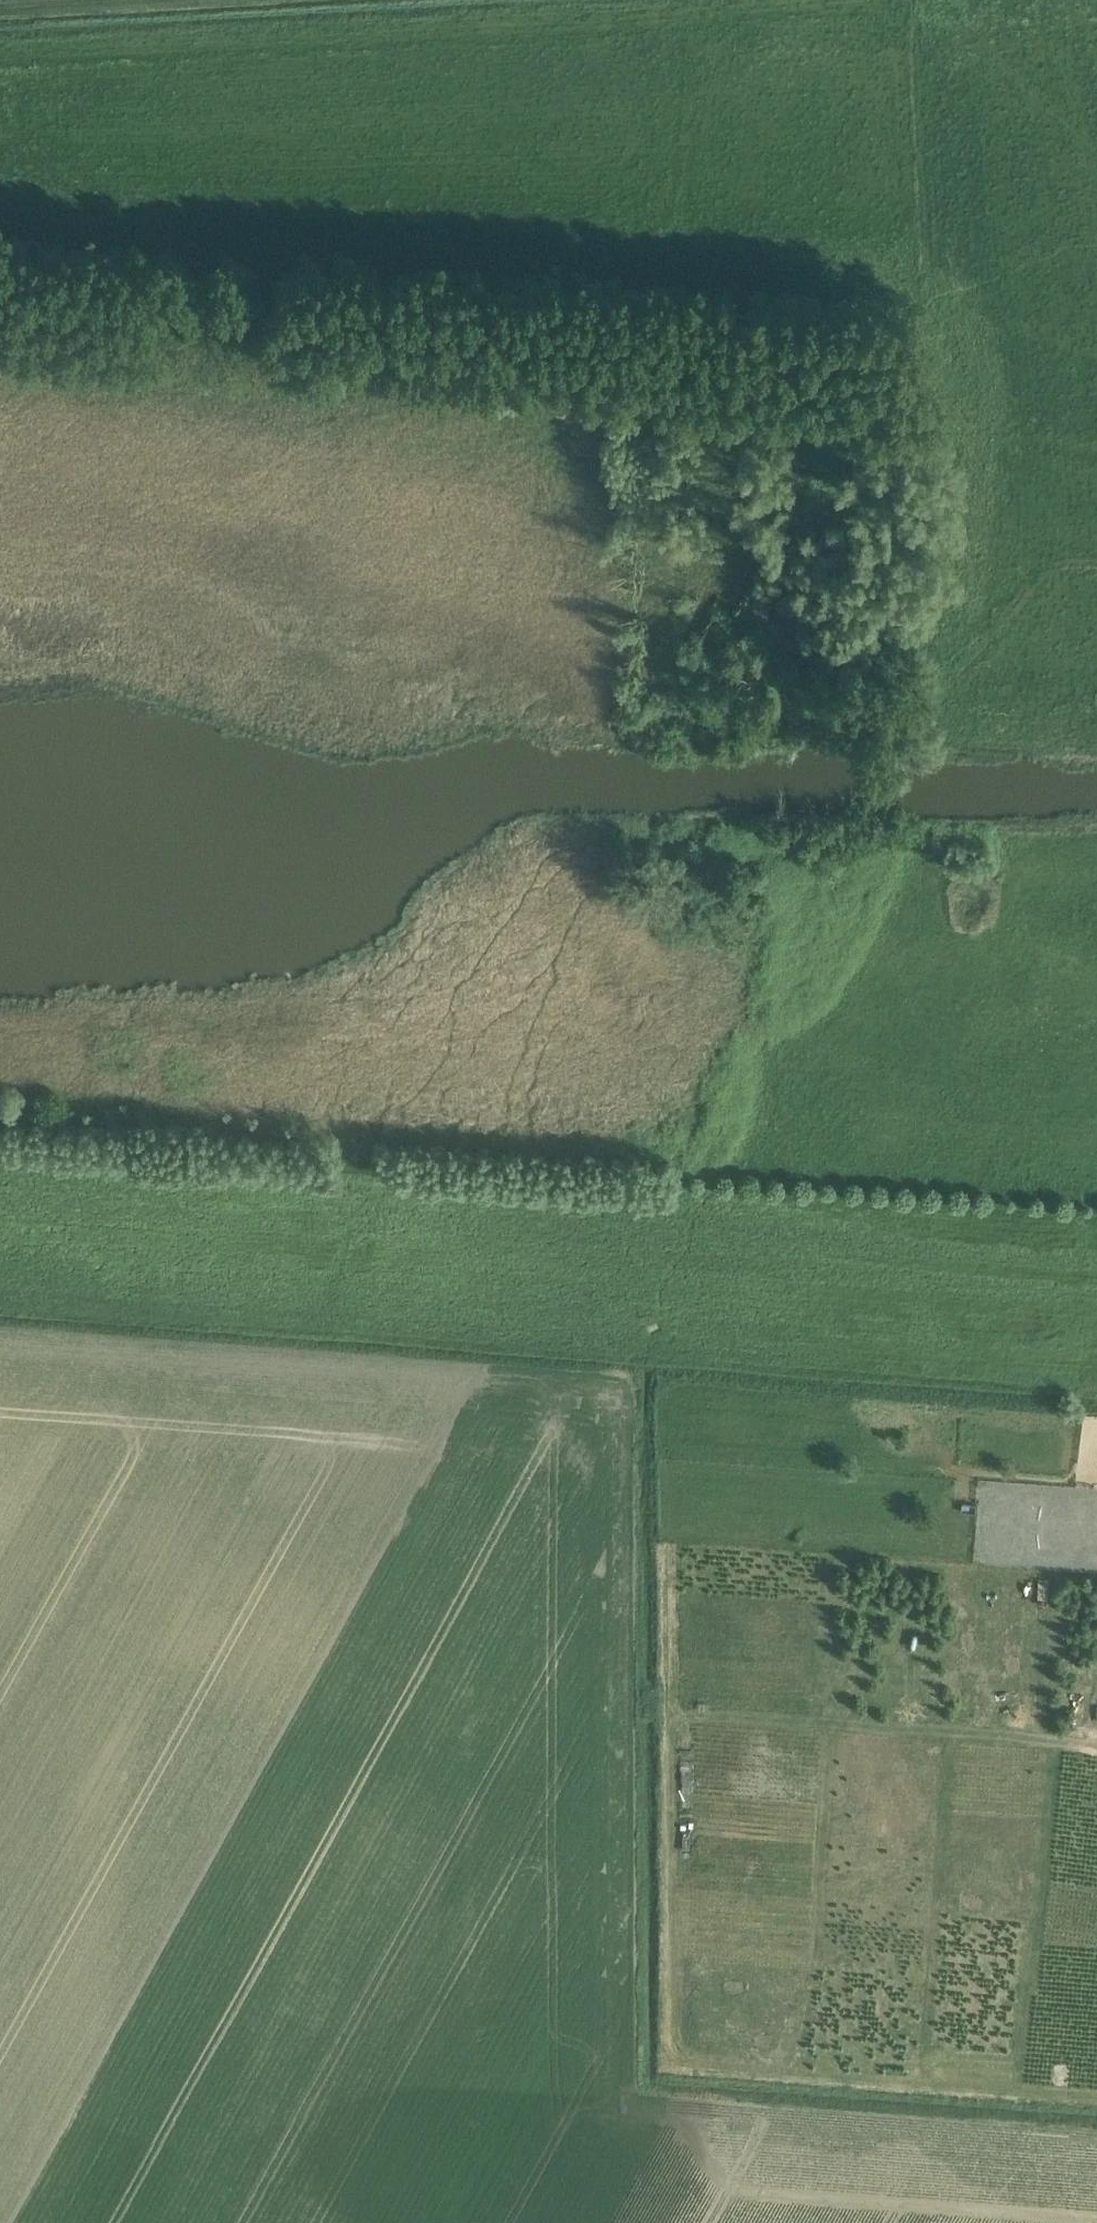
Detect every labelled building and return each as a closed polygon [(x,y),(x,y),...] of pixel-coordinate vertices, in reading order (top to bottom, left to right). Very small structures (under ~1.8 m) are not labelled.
[(1066,1693),(1065,1719),(1074,1720),(1075,1693),(1066,1693)]
